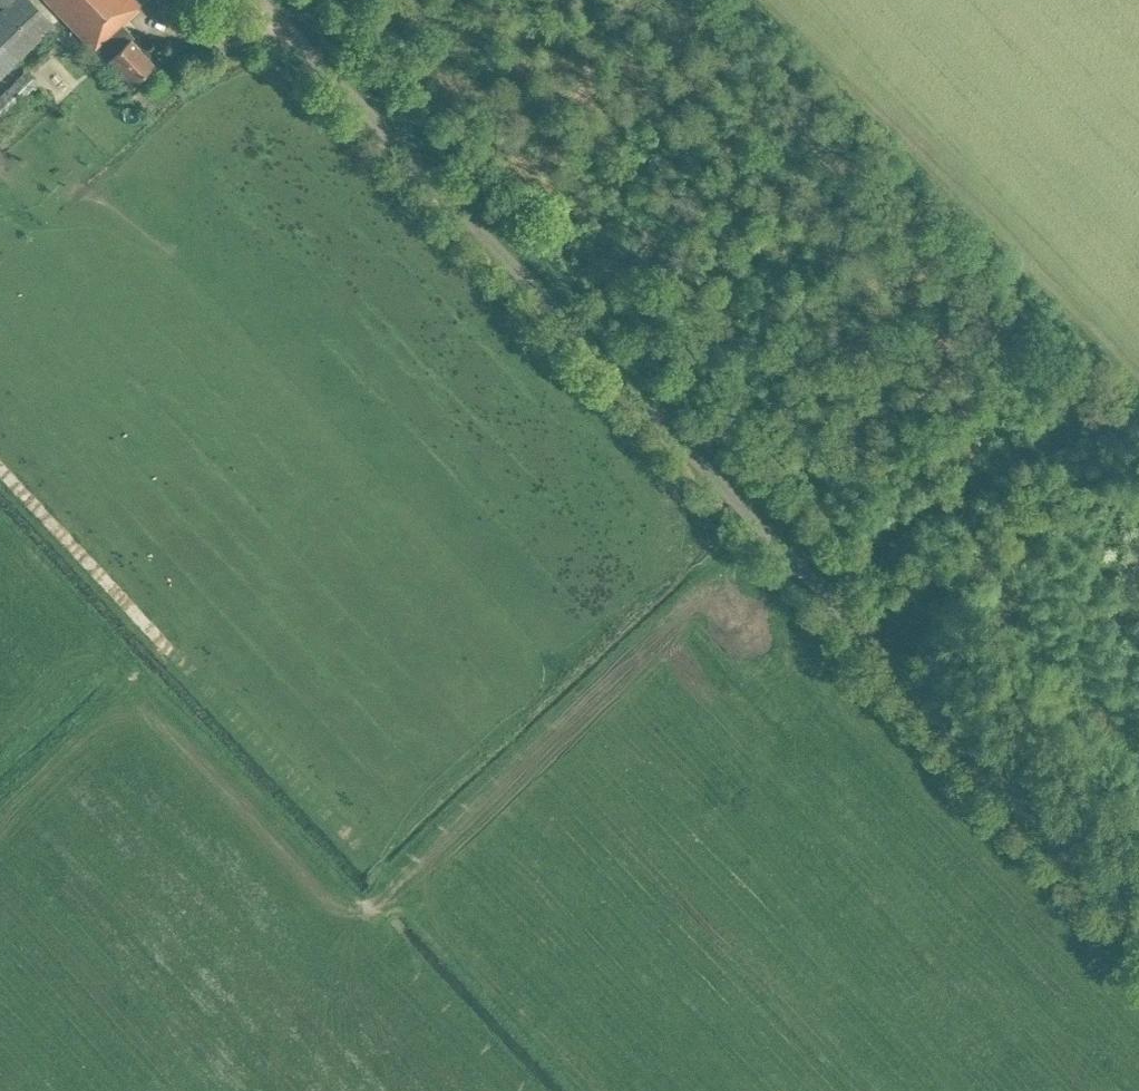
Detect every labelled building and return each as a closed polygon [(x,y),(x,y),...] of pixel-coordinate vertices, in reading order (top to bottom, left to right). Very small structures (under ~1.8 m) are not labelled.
[(135,0),(0,0),(0,5),(3,8),(0,12),(0,74),(61,17),(92,51),(98,45),(110,58),(108,60),(132,85),(153,66),(129,40),(126,43),(114,30),(141,6),(135,0)]
